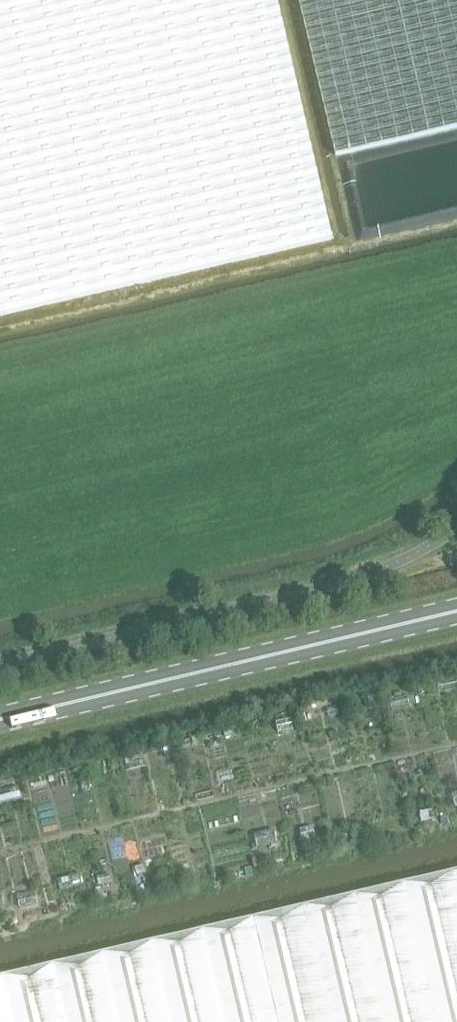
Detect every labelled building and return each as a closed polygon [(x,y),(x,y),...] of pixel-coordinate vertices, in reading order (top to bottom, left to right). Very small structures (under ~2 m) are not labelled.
[(334,238),(279,0),(0,0),(0,314),(334,238)] [(337,155),(456,126),(456,0),(299,0),(337,155)] [(0,977),(0,1021),(456,1021),(456,871),(0,977)]
